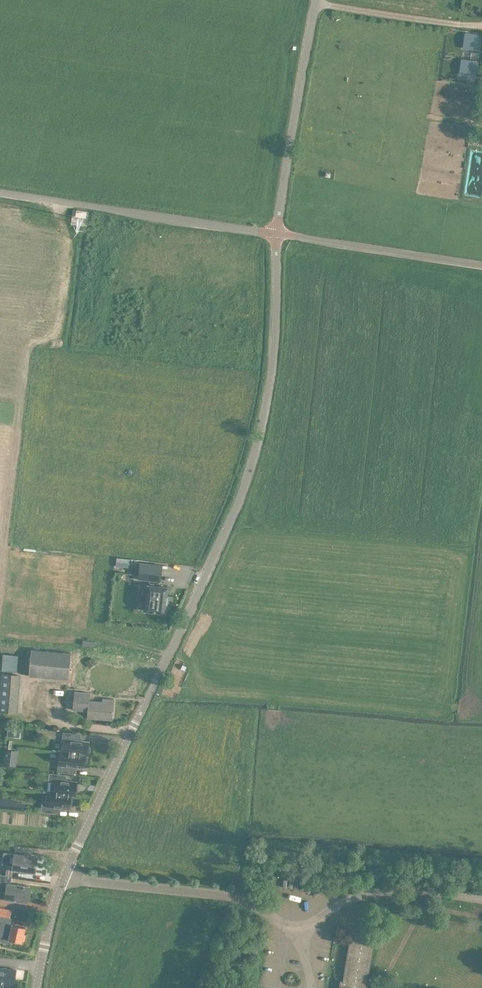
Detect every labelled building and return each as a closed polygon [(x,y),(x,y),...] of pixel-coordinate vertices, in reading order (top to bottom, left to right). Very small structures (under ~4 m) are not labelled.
[(465,32),(463,46),(479,48),(481,34),(465,32)] [(461,58),(459,73),(475,75),(477,61),(461,58)] [(116,556),(115,564),(127,566),(128,558),(116,556)] [(160,580),(162,564),(140,562),(138,578),(149,579),(148,583),(147,583),(144,609),(164,612),(165,602),(166,602),(167,595),(166,595),(167,586),(158,585),(159,580),(160,580)] [(31,648),(28,675),(42,676),(68,678),(70,652),(31,648)] [(4,654),(2,670),(16,671),(17,655),(4,654)] [(91,657),(84,661),(88,667),(95,663),(91,657)] [(19,674),(1,672),(0,688),(0,711),(16,712),(19,674)] [(74,690),(72,709),(84,710),(84,713),(87,713),(87,717),(112,719),(113,698),(102,697),(102,700),(89,699),(89,692),(74,690)] [(54,735),(55,729),(37,727),(36,734),(54,735)] [(61,751),(59,751),(87,754),(87,752),(89,751),(90,747),(88,745),(88,740),(77,739),(77,733),(63,731),(61,751)] [(87,754),(59,751),(57,771),(72,772),(72,765),(84,767),(84,762),(86,761),(87,756),(85,755),(85,754),(87,754)] [(14,766),(15,758),(5,757),(4,765),(14,766)] [(44,779),(43,791),(49,792),(75,794),(75,792),(76,790),(77,786),(76,784),(76,781),(67,780),(62,780),(62,774),(49,772),(48,779),(44,779)] [(42,803),(41,810),(54,811),(55,805),(69,807),(70,804),(71,803),(72,798),(70,797),(71,794),(75,795),(75,794),(49,792),(48,804),(42,803)] [(13,807),(13,801),(13,799),(0,798),(0,806),(13,807)] [(0,863),(0,873),(12,875),(13,869),(34,872),(37,856),(14,853),(12,863),(0,862),(0,863)] [(27,901),(29,886),(25,885),(10,883),(12,875),(0,873),(0,897),(27,901)] [(9,919),(9,916),(11,909),(0,906),(0,917),(9,919)] [(5,942),(8,942),(9,938),(22,941),(25,926),(12,923),(10,923),(11,917),(9,916),(9,919),(0,917),(0,941),(5,942)] [(373,943),(376,943),(377,936),(350,931),(342,980),(339,979),(338,987),(366,987),(373,943)] [(14,986),(16,968),(0,967),(0,985),(14,986)]
